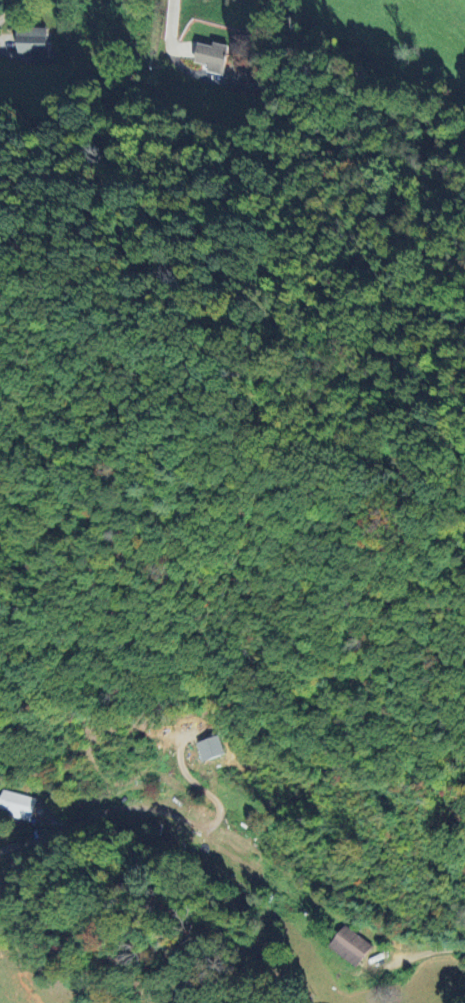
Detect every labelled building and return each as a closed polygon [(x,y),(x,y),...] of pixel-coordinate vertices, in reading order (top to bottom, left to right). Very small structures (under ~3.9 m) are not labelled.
[(34,61),(47,61),(49,28),(18,27),(17,52),(34,53),(34,61)] [(206,72),(223,75),(229,45),(215,42),(214,45),(199,42),(195,62),(208,65),(206,72)] [(198,742),(206,761),(225,753),(218,734),(198,742)] [(10,810),(9,816),(31,821),(35,797),(2,791),(0,800),(0,808),(10,810)] [(358,967),(374,945),(345,925),(330,946),(358,967)]
